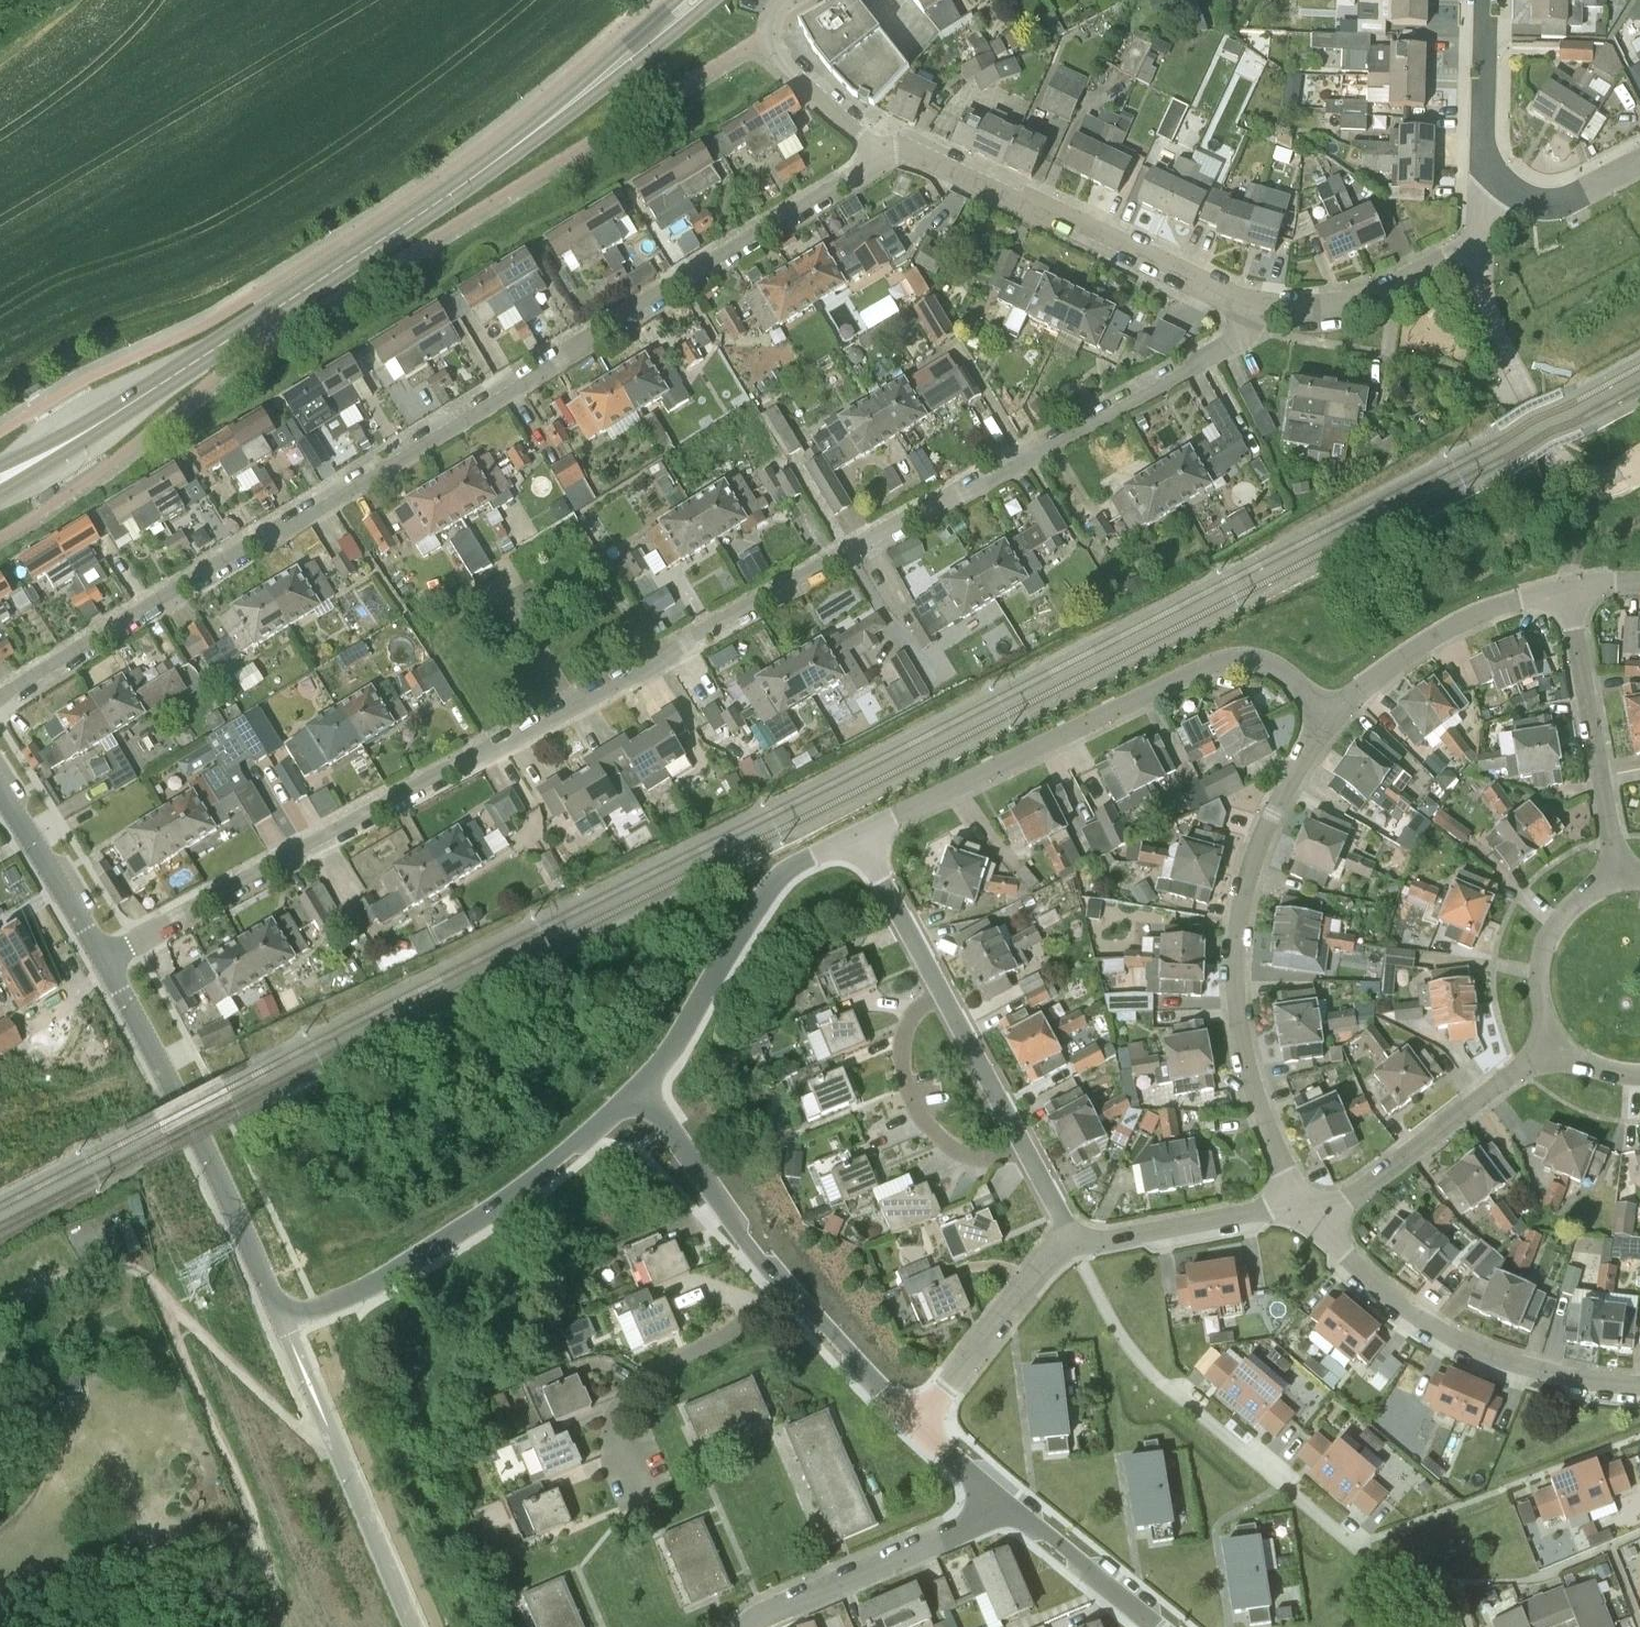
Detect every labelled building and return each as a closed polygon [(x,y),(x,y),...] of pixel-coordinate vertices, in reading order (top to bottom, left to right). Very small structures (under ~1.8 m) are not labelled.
[(805,35),(814,52),(815,52),(834,76),(854,97),(875,106),(910,69),(855,0),(848,0),(827,11),(809,21),(810,22),(806,34),(805,35)] [(941,35),(962,21),(955,10),(949,0),(912,0),(941,35)] [(1169,0),(1151,0),(1158,17),(1174,11),(1169,0)] [(1197,29),(1208,25),(1199,0),(1187,0),(1197,29)] [(1359,6),(1378,6),(1377,21),(1357,21),(1357,35),(1371,36),(1386,36),(1386,22),(1392,23),(1392,25),(1426,26),(1427,0),(1359,0),(1359,6)] [(1533,25),(1542,25),(1542,37),(1566,38),(1566,27),(1582,28),(1582,8),(1607,8),(1607,0),(1534,0),(1533,25)] [(1627,17),(1632,22),(1639,22),(1639,0),(1627,17)] [(1055,38),(1065,33),(1055,12),(1044,17),(1055,38)] [(968,39),(979,58),(992,52),(981,32),(968,39)] [(1136,80),(1150,53),(1155,41),(1139,32),(1119,71),(1136,80)] [(1336,38),(1336,48),(1336,50),(1343,51),(1371,51),(1371,46),(1371,36),(1357,35),(1336,35),(1336,38)] [(1165,55),(1169,45),(1159,40),(1154,50),(1165,55)] [(1566,105),(1553,126),(1577,141),(1606,100),(1615,86),(1613,85),(1623,70),(1613,47),(1605,44),(1604,48),(1603,47),(1593,62),(1594,62),(1587,74),(1586,73),(1566,105)] [(1593,62),(1603,47),(1595,45),(1560,44),(1559,62),(1593,62)] [(1368,77),(1425,79),(1426,48),(1390,47),(1371,46),(1371,51),(1343,51),(1342,71),(1368,72),(1368,77)] [(966,83),(975,79),(999,67),(992,52),(979,58),(958,68),(966,83)] [(1150,53),(1136,80),(1148,87),(1157,69),(1152,66),(1157,56),(1150,53)] [(1636,57),(1639,65),(1629,70),(1639,92),(1639,55),(1636,57)] [(999,67),(975,79),(981,93),(1022,75),(1015,60),(999,67)] [(1070,123),(1090,78),(1061,66),(1042,110),(1070,123)] [(1566,105),(1586,73),(1578,69),(1571,80),(1556,71),(1548,83),(1530,111),(1553,126),(1566,105)] [(938,90),(909,76),(904,87),(901,86),(889,113),(912,125),(921,107),(928,110),(938,90)] [(1424,108),(1425,79),(1368,77),(1368,90),(1384,91),(1384,88),(1389,88),(1388,107),(1424,108)] [(753,111),(776,148),(798,135),(789,119),(799,113),(786,91),(753,111)] [(1172,143),(1188,105),(1173,99),(1157,136),(1172,143)] [(1339,116),(1366,117),(1366,103),(1340,102),(1339,116)] [(994,120),(967,110),(953,143),(978,154),(1004,165),(1019,131),(994,120)] [(1089,181),(1118,118),(1101,110),(1096,121),(1086,116),(1063,168),(1089,181)] [(724,133),(713,139),(725,160),(736,153),(735,152),(746,145),(755,161),(776,148),(753,111),(722,130),(724,133)] [(1118,118),(1089,181),(1118,193),(1135,155),(1120,148),(1134,118),(1122,113),(1119,118),(1118,118)] [(1366,131),(1366,117),(1339,116),(1339,128),(1339,130),(1366,131)] [(1375,157),(1433,159),(1434,130),(1399,129),(1399,131),(1390,131),(1390,144),(1352,143),(1352,149),(1362,153),(1375,153),(1375,157)] [(1013,146),(1004,165),(1031,178),(1046,144),(1019,131),(1013,146)] [(1291,150),(1291,136),(1277,136),(1277,143),(1291,150)] [(725,160),(713,139),(711,140),(700,147),(667,167),(689,203),(696,199),(711,189),(722,183),(712,167),(725,160)] [(1432,191),(1433,159),(1375,157),(1375,153),(1362,153),(1361,167),(1374,173),(1397,173),(1397,189),(1390,189),(1390,186),(1388,186),(1388,200),(1425,202),(1425,190),(1432,191)] [(785,162),(793,176),(804,169),(796,156),(785,162)] [(1166,215),(1190,164),(1178,158),(1172,173),(1167,170),(1168,167),(1158,163),(1154,172),(1153,171),(1138,203),(1166,215)] [(782,182),(793,176),(785,162),(774,169),(782,182)] [(1207,224),(1221,193),(1210,190),(1214,182),(1198,175),(1201,169),(1190,164),(1166,215),(1193,228),(1197,220),(1207,224)] [(707,230),(706,229),(699,218),(689,203),(667,167),(635,186),(647,206),(648,206),(658,222),(666,216),(671,225),(686,216),(690,222),(698,235),(707,230)] [(1340,213),(1357,252),(1385,239),(1382,232),(1392,228),(1397,225),(1387,203),(1372,210),(1371,207),(1355,213),(1339,178),(1327,183),(1340,213)] [(1329,264),(1357,252),(1340,213),(1327,183),(1316,188),(1332,224),(1315,232),(1329,264)] [(1245,241),(1261,190),(1249,186),(1245,201),(1239,206),(1231,204),(1233,197),(1221,193),(1207,224),(1219,229),(1216,237),(1245,244),(1245,241)] [(1245,241),(1245,244),(1275,253),(1285,219),(1269,215),(1275,194),(1261,190),(1245,241)] [(581,219),(602,255),(611,269),(619,282),(628,277),(621,266),(625,263),(616,247),(623,242),(614,226),(625,220),(612,199),(581,219)] [(883,216),(893,231),(910,220),(901,205),(883,216)] [(708,212),(699,218),(706,229),(715,223),(708,212)] [(876,241),(893,231),(883,216),(883,215),(838,242),(824,251),(823,249),(790,269),(803,289),(839,268),(849,261),(876,242),(876,241)] [(580,268),(602,255),(581,219),(547,239),(560,260),(571,253),(580,268)] [(869,277),(891,264),(890,263),(906,252),(893,231),(876,241),(876,242),(849,261),(839,268),(803,289),(814,307),(847,287),(846,284),(866,272),(869,277)] [(947,257),(927,246),(916,266),(936,277),(947,257)] [(993,278),(1006,284),(1018,257),(1005,251),(993,278)] [(986,266),(990,258),(977,252),(973,260),(986,266)] [(516,308),(527,325),(534,321),(543,315),(533,298),(546,289),(537,274),(525,254),(492,274),(514,309),(516,308)] [(654,276),(647,265),(628,277),(619,282),(626,293),(654,276)] [(762,277),(756,268),(747,273),(753,283),(762,277)] [(610,288),(619,282),(611,269),(602,275),(610,288)] [(757,317),(803,289),(790,269),(758,289),(759,291),(745,299),(757,317)] [(929,291),(916,269),(905,276),(918,298),(929,291)] [(1072,314),(1082,294),(1046,277),(1045,278),(1032,272),(1031,272),(1022,291),(1072,314)] [(493,322),(514,309),(492,274),(461,293),(473,313),(483,328),(493,322)] [(708,301),(719,290),(712,284),(701,295),(708,301)] [(1006,284),(997,302),(1012,309),(1004,327),(1019,335),(1027,316),(1063,333),(1072,314),(1022,291),(1006,284)] [(781,327),(814,307),(803,289),(757,317),(766,333),(780,325),(781,327)] [(1072,314),(1121,337),(1130,318),(1115,311),(1115,309),(1082,294),(1072,314)] [(873,329),(904,310),(894,295),(864,314),(873,329)] [(937,347),(956,335),(934,299),(915,310),(937,347)] [(403,327),(426,363),(459,342),(450,327),(437,307),(435,308),(435,307),(403,327)] [(729,334),(743,326),(733,308),(719,316),(729,334)] [(893,334),(916,320),(909,310),(886,324),(893,334)] [(1113,354),(1121,337),(1072,314),(1063,333),(1097,349),(1098,347),(1113,354)] [(522,341),(531,336),(522,323),(514,328),(522,341)] [(1141,334),(1137,343),(1165,358),(1188,335),(1164,323),(1156,341),(1141,334)] [(743,326),(729,334),(733,341),(747,333),(743,326)] [(405,376),(426,363),(403,327),(372,346),(386,368),(396,361),(405,376)] [(979,350),(982,343),(971,338),(968,346),(979,350)] [(686,360),(699,353),(693,343),(680,351),(686,360)] [(860,354),(860,348),(856,344),(850,344),(846,348),(846,354),(850,358),(856,358),(860,354)] [(1146,359),(1150,351),(1136,344),(1132,353),(1146,359)] [(646,385),(671,369),(659,351),(647,360),(645,358),(612,378),(624,398),(646,385)] [(699,353),(686,360),(690,368),(703,360),(699,353)] [(885,421),(967,371),(966,368),(959,373),(953,364),(948,356),(906,382),(905,379),(871,399),(885,421)] [(316,381),(339,418),(339,417),(361,403),(351,387),(362,380),(349,360),(316,381)] [(893,373),(885,360),(872,369),(880,381),(893,373)] [(624,398),(636,416),(661,401),(669,414),(690,401),(671,369),(646,385),(624,398)] [(436,376),(444,389),(453,384),(445,371),(436,376)] [(767,377),(773,386),(783,380),(777,371),(767,377)] [(885,421),(895,437),(927,418),(926,416),(965,392),(971,402),(982,395),(967,371),(885,421)] [(435,394),(444,389),(436,376),(427,381),(435,394)] [(1325,426),(1331,387),(1332,383),(1295,377),(1283,443),(1310,447),(1308,461),(1320,463),(1322,446),(1325,426)] [(579,425),(624,398),(612,378),(581,397),(582,398),(568,407),(579,425)] [(308,434),(339,418),(316,381),(286,399),(299,421),(300,421),(308,434)] [(767,381),(757,387),(761,394),(771,388),(767,381)] [(1253,419),(1265,412),(1251,385),(1238,392),(1253,419)] [(1322,446),(1320,463),(1330,464),(1333,447),(1349,450),(1353,417),(1368,419),(1373,393),(1331,387),(1325,426),(1322,446)] [(1040,422),(1058,409),(1047,393),(1029,406),(1040,422)] [(763,410),(774,403),(769,394),(757,401),(763,410)] [(604,436),(636,416),(624,398),(579,425),(588,440),(601,432),(604,436)] [(811,466),(885,421),(871,399),(838,420),(840,422),(827,430),(828,432),(814,441),(818,447),(804,455),(811,466)] [(1215,459),(1231,450),(1243,443),(1244,442),(1220,402),(1205,411),(1222,439),(1208,447),(1205,443),(1191,451),(1190,449),(1157,470),(1169,488),(1215,459)] [(788,459),(802,451),(778,408),(764,416),(788,459)] [(260,484),(267,498),(277,492),(264,470),(260,472),(257,467),(273,457),(272,455),(283,448),(275,435),(277,434),(264,413),(228,435),(250,471),(251,470),(260,484)] [(285,426),(278,415),(270,420),(277,431),(285,426)] [(1148,425),(1143,416),(1136,421),(1140,429),(1148,425)] [(653,418),(644,423),(656,442),(654,443),(663,458),(675,450),(666,436),(664,437),(653,418)] [(303,438),(292,421),(286,425),(297,442),(303,438)] [(863,457),(895,437),(885,421),(811,466),(807,469),(834,518),(853,507),(834,474),(849,465),(862,457),(863,457)] [(347,431),(355,444),(365,437),(358,424),(347,431)] [(552,442),(564,434),(558,424),(546,432),(552,442)] [(1360,442),(1368,455),(1384,446),(1375,432),(1360,442)] [(564,434),(552,442),(557,450),(569,442),(564,434)] [(231,483),(250,471),(228,435),(198,453),(210,474),(222,468),(231,483)] [(315,473),(332,462),(315,435),(298,446),(315,473)] [(366,438),(357,443),(362,452),(371,447),(366,438)] [(1243,443),(1231,450),(1215,459),(1169,488),(1181,508),(1215,487),(1213,484),(1225,476),(1224,474),(1243,463),(1240,459),(1249,453),(1243,443)] [(513,466),(527,457),(527,456),(522,447),(507,456),(512,465),(513,466)] [(452,503),(499,474),(488,456),(487,456),(483,449),(470,456),(474,462),(439,483),(452,503)] [(527,457),(513,466),(517,473),(532,464),(527,457)] [(576,511),(596,500),(571,458),(552,468),(576,511)] [(1261,485),(1273,478),(1260,459),(1249,467),(1261,485)] [(926,482),(938,475),(930,463),(917,470),(926,482)] [(140,489),(162,525),(186,511),(176,494),(187,488),(175,467),(140,489)] [(763,486),(777,477),(772,469),(757,477),(763,486)] [(777,477),(763,486),(776,509),(789,501),(790,502),(803,494),(789,470),(777,477)] [(1121,516),(1169,488),(1157,470),(1125,490),(1126,491),(1111,501),(1121,516)] [(452,503),(464,522),(490,506),(493,513),(514,500),(508,491),(514,488),(510,482),(506,484),(499,474),(452,503)] [(665,476),(657,482),(665,496),(674,491),(671,486),(665,476)] [(703,525),(750,495),(740,478),(727,486),(726,483),(690,504),(703,525)] [(1311,492),(1308,482),(1292,486),(1295,496),(1311,492)] [(405,532),(452,503),(439,483),(408,502),(409,504),(394,513),(405,532)] [(259,503),(267,498),(260,484),(251,489),(259,503)] [(1148,528),(1181,508),(1169,488),(1121,516),(1132,534),(1146,525),(1148,528)] [(109,508),(97,515),(110,534),(116,545),(130,536),(124,526),(132,521),(142,537),(162,525),(140,489),(109,508)] [(703,525),(714,542),(742,526),(747,534),(767,522),(760,512),(770,506),(764,497),(755,503),(750,495),(703,525)] [(1275,508),(1279,501),(1272,497),(1268,504),(1275,508)] [(1045,544),(1058,536),(1068,530),(1049,498),(1031,508),(1041,524),(1008,544),(1006,542),(973,563),(985,583),(1014,565),(1032,554),(1031,552),(1045,544)] [(571,513),(563,500),(557,504),(554,514),(558,521),(571,513)] [(435,539),(464,522),(452,503),(405,532),(415,548),(422,560),(441,548),(435,539)] [(677,541),(703,525),(690,504),(658,524),(660,527),(658,528),(655,525),(649,528),(652,532),(647,535),(659,553),(677,541)] [(1254,528),(1245,512),(1229,521),(1239,537),(1254,528)] [(98,542),(110,534),(97,515),(96,515),(86,521),(54,540),(78,577),(99,565),(89,548),(98,543),(98,542)] [(379,548),(392,540),(376,515),(363,523),(379,548)] [(1097,534),(1109,526),(1103,516),(1091,523),(1097,534)] [(232,535),(242,530),(237,522),(228,528),(232,535)] [(500,523),(493,528),(500,540),(507,535),(500,523)] [(683,562),(714,542),(703,525),(677,541),(659,553),(668,568),(682,560),(683,562)] [(1102,541),(1114,534),(1109,526),(1097,534),(1102,541)] [(212,542),(204,529),(191,536),(199,549),(212,542)] [(483,572),(492,566),(470,529),(449,542),(471,578),(482,571),(483,572)] [(171,539),(179,552),(190,545),(182,532),(171,539)] [(518,534),(511,539),(516,548),(523,544),(518,534)] [(1064,545),(1058,536),(1045,544),(1051,554),(1064,545)] [(171,557),(179,552),(171,539),(163,544),(171,557)] [(85,623),(100,614),(94,604),(86,591),(78,577),(54,540),(22,561),(33,580),(44,573),(54,590),(72,581),(75,586),(71,588),(77,597),(72,600),(85,623)] [(392,540),(379,548),(384,556),(397,548),(392,540)] [(896,570),(907,565),(898,547),(887,553),(896,570)] [(646,560),(640,550),(625,559),(627,564),(631,570),(646,560)] [(742,562),(752,580),(770,570),(759,551),(742,562)] [(985,583),(997,601),(1023,585),(1030,598),(1047,588),(1037,572),(1042,570),(1032,554),(1014,565),(985,583)] [(338,573),(351,565),(351,564),(345,555),(332,562),(338,573)] [(651,568),(646,560),(631,570),(622,575),(620,576),(625,584),(636,577),(651,568)] [(277,609),(323,581),(313,563),(299,572),(298,570),(265,590),(277,609)] [(912,626),(939,610),(939,611),(985,583),(973,563),(940,582),(941,584),(928,593),(929,595),(916,603),(919,608),(906,616),(912,626)] [(351,565),(338,573),(343,581),(356,573),(351,565)] [(11,618),(1,602),(11,595),(0,576),(0,624),(11,618)] [(1145,588),(1139,576),(1125,584),(1131,596),(1145,588)] [(277,609),(289,629),(315,613),(319,619),(334,609),(329,600),(334,597),(323,581),(277,609)] [(939,610),(912,626),(926,649),(939,642),(935,635),(949,627),(961,619),(963,622),(997,601),(985,583),(939,611),(939,610)] [(94,586),(86,591),(94,604),(102,599),(94,586)] [(220,620),(230,638),(277,609),(265,590),(233,610),(234,612),(220,620)] [(665,610),(655,595),(645,601),(654,616),(665,610)] [(255,649),(289,629),(277,609),(230,638),(226,641),(202,655),(213,674),(242,656),(241,655),(253,647),(255,649)] [(862,644),(875,636),(886,630),(878,617),(839,640),(837,635),(823,644),(822,642),(789,662),(801,680),(848,652),(862,644)] [(1627,620),(1626,648),(1639,648),(1638,658),(1639,658),(1639,621),(1627,620)] [(202,655),(226,641),(218,629),(207,631),(201,622),(188,630),(192,637),(182,643),(193,661),(202,655)] [(662,623),(651,630),(656,638),(667,631),(662,623)] [(867,652),(881,645),(875,636),(862,644),(867,652)] [(1503,647),(1520,688),(1540,680),(1534,666),(1545,662),(1535,636),(1522,641),(1522,640),(1503,647)] [(4,660),(14,653),(6,640),(0,643),(0,653),(4,660)] [(1618,668),(1618,647),(1599,646),(1598,667),(1618,668)] [(1498,696),(1520,688),(1503,647),(1483,655),(1484,656),(1472,661),(1483,687),(1492,683),(1498,696)] [(801,680),(813,700),(841,683),(850,697),(869,686),(848,652),(801,680)] [(890,661),(915,704),(930,694),(905,652),(890,661)] [(163,681),(176,673),(169,662),(157,670),(163,681)] [(411,692),(440,674),(433,662),(404,680),(411,692)] [(752,709),(801,680),(789,662),(763,678),(757,667),(735,681),(743,693),(752,709)] [(1639,665),(1639,664),(1626,664),(1625,677),(1639,678),(1639,665)] [(248,668),(235,677),(245,694),(259,685),(248,668)] [(145,692),(149,689),(148,687),(138,671),(123,680),(123,679),(90,699),(101,718),(145,692)] [(101,718),(113,737),(147,716),(146,714),(186,690),(176,673),(163,681),(149,689),(145,692),(101,718)] [(440,674),(411,692),(417,700),(433,690),(443,705),(455,697),(440,674)] [(1417,694),(1442,728),(1469,708),(1445,675),(1435,682),(1434,681),(1417,694)] [(787,715),(813,700),(801,680),(752,709),(763,727),(764,726),(776,746),(798,733),(787,715)] [(351,729),(397,700),(386,682),(374,690),(373,687),(338,709),(351,729)] [(1639,720),(1639,687),(1623,690),(1625,702),(1624,703),(1627,722),(1639,720)] [(1523,697),(1529,711),(1542,705),(1536,691),(1523,697)] [(1203,758),(1216,751),(1213,745),(1219,742),(1258,722),(1248,704),(1247,704),(1241,693),(1215,707),(1220,718),(1209,724),(1210,725),(1204,728),(1198,718),(1181,727),(1182,728),(1191,746),(1197,744),(1203,758)] [(1424,741),(1442,728),(1417,694),(1400,706),(1401,707),(1391,715),(1408,738),(1415,748),(1424,741)] [(1515,716),(1529,711),(1523,697),(1509,702),(1515,716)] [(56,746),(101,718),(90,699),(58,718),(59,719),(45,728),(56,746)] [(351,729),(362,747),(395,726),(394,725),(407,716),(397,700),(351,729)] [(727,725),(741,716),(736,708),(723,716),(715,704),(703,712),(715,732),(727,725)] [(242,715),(236,705),(224,712),(231,722),(242,715)] [(312,753),(351,729),(338,709),(305,729),(307,732),(294,740),(293,740),(284,745),(296,764),(312,753)] [(644,739),(665,771),(670,780),(692,767),(677,743),(690,735),(673,709),(652,722),(657,731),(644,739)] [(223,720),(218,711),(206,719),(211,727),(223,720)] [(750,711),(741,716),(745,722),(754,716),(750,711)] [(741,716),(727,725),(733,735),(747,726),(745,722),(741,716)] [(230,727),(250,757),(255,765),(268,757),(244,717),(230,727)] [(80,757),(113,737),(101,718),(56,746),(66,763),(79,755),(80,757)] [(1515,758),(1558,751),(1555,731),(1554,731),(1552,719),(1511,725),(1515,758)] [(1627,722),(1631,743),(1632,743),(1635,756),(1639,755),(1639,720),(1627,722)] [(1258,722),(1219,742),(1229,762),(1233,760),(1238,770),(1272,752),(1266,741),(1267,740),(1258,722)] [(240,764),(250,757),(230,727),(207,741),(210,746),(218,758),(222,765),(190,786),(194,794),(161,814),(173,833),(219,805),(249,785),(242,773),(240,764)] [(331,766),(362,747),(351,729),(312,753),(296,764),(305,779),(314,773),(315,774),(330,765),(331,766)] [(1448,751),(1462,740),(1453,730),(1440,740),(1448,751)] [(1347,761),(1382,787),(1397,768),(1403,760),(1382,744),(1383,743),(1371,733),(1363,743),(1362,742),(1347,761)] [(1149,814),(1165,806),(1158,792),(1156,793),(1153,787),(1166,780),(1165,777),(1176,772),(1164,749),(1165,749),(1159,736),(1145,743),(1145,742),(1126,751),(1150,797),(1151,798),(1143,801),(1144,804),(1149,814)] [(665,771),(644,739),(631,747),(626,738),(605,751),(622,777),(631,792),(642,785),(648,794),(670,780),(665,771)] [(1462,740),(1448,751),(1456,761),(1470,751),(1462,740)] [(29,763),(41,756),(35,746),(23,753),(29,763)] [(115,791),(137,779),(119,747),(106,755),(111,764),(116,772),(107,777),(115,791)] [(793,766),(784,749),(763,759),(772,777),(793,766)] [(610,785),(622,777),(605,751),(585,764),(590,773),(577,781),(597,813),(619,799),(610,785)] [(1122,816),(1144,804),(1143,801),(1151,798),(1150,797),(1126,751),(1108,761),(1108,762),(1097,768),(1104,781),(1116,804),(1122,816)] [(1515,758),(1506,760),(1507,769),(1509,779),(1518,778),(1519,780),(1533,778),(1534,788),(1548,786),(1562,784),(1561,772),(1562,772),(1558,751),(1515,758)] [(1507,769),(1506,760),(1505,752),(1491,754),(1493,771),(1507,769)] [(1493,771),(1491,754),(1477,756),(1480,773),(1481,773),(1493,771)] [(41,756),(29,763),(34,771),(46,763),(41,756)] [(110,771),(104,758),(91,765),(97,777),(110,771)] [(752,765),(749,759),(738,765),(752,789),(771,778),(761,760),(752,765)] [(1388,792),(1382,787),(1347,761),(1334,777),(1335,778),(1328,789),(1341,800),(1341,799),(1361,814),(1369,803),(1386,816),(1394,807),(1405,793),(1394,785),(1388,792)] [(296,803),(308,796),(287,762),(275,770),(296,803)] [(1210,802),(1242,786),(1233,767),(1201,783),(1210,802)] [(1436,778),(1446,789),(1456,779),(1457,778),(1451,772),(1442,772),(1436,778)] [(743,785),(736,773),(726,779),(733,791),(743,785)] [(597,813),(577,781),(564,789),(559,780),(537,793),(554,820),(566,812),(575,826),(576,826),(583,837),(604,824),(597,813)] [(1209,802),(1198,780),(1179,789),(1190,812),(1209,802)] [(173,833),(184,851),(216,832),(215,830),(229,821),(226,817),(246,804),(258,823),(270,815),(251,784),(249,785),(219,805),(173,833)] [(1492,807),(1506,797),(1497,785),(1483,796),(1492,807)] [(1062,846),(1069,842),(1071,841),(1066,831),(1069,829),(1063,818),(1073,812),(1067,801),(1067,800),(1060,786),(1048,792),(1047,791),(1028,801),(1042,827),(1048,840),(1052,846),(1045,849),(1044,850),(1051,862),(1053,861),(1064,855),(1066,854),(1062,846)] [(325,816),(342,808),(333,790),(316,798),(325,816)] [(499,830),(512,822),(510,820),(519,816),(526,811),(513,790),(485,807),(493,821),(499,830)] [(1405,815),(1410,809),(1415,802),(1405,793),(1394,807),(1405,815)] [(1506,797),(1492,807),(1501,820),(1515,809),(1506,797)] [(1222,830),(1226,814),(1220,800),(1201,810),(1198,824),(1222,830)] [(1030,849),(1042,843),(1048,840),(1042,827),(1028,801),(1010,810),(1011,811),(999,818),(1013,844),(1023,838),(1030,849)] [(1513,818),(1538,853),(1539,853),(1538,851),(1554,841),(1553,839),(1563,831),(1545,808),(1537,814),(1530,805),(1513,818)] [(1129,844),(1132,843),(1113,806),(1095,815),(1100,824),(1113,852),(1129,844)] [(1149,814),(1157,829),(1165,825),(1173,821),(1165,806),(1149,814)] [(1300,842),(1340,859),(1344,851),(1353,828),(1314,812),(1310,823),(1308,823),(1300,842)] [(127,862),(173,833),(161,814),(128,834),(130,836),(116,844),(127,862)] [(1417,843),(1431,823),(1417,814),(1403,833),(1417,843)] [(1522,865),(1538,853),(1513,818),(1494,831),(1496,834),(1486,841),(1510,873),(1521,864),(1522,865)] [(1470,835),(1449,819),(1442,829),(1463,845),(1470,835)] [(512,822),(499,830),(504,839),(517,832),(512,822)] [(438,869),(483,840),(473,824),(459,832),(458,830),(426,850),(438,869)] [(1096,861),(1113,852),(1100,824),(1082,833),(1096,861)] [(151,871),(184,851),(173,833),(127,862),(132,870),(127,873),(131,881),(150,869),(151,871)] [(1168,861),(1217,873),(1222,852),(1221,852),(1225,840),(1196,833),(1194,843),(1182,840),(1180,847),(1177,846),(1170,850),(1169,852),(1168,861)] [(1396,843),(1409,852),(1417,843),(1403,833),(1396,843)] [(1153,866),(1156,850),(1142,847),(1139,839),(1132,843),(1129,844),(1126,862),(1139,864),(1153,866)] [(438,869),(449,888),(482,866),(481,864),(493,857),(483,840),(438,869)] [(982,884),(990,885),(993,877),(997,866),(977,859),(981,849),(953,840),(949,851),(948,851),(941,871),(977,883),(982,884)] [(1332,879),(1340,859),(1300,842),(1292,862),(1294,862),(1289,874),(1301,880),(1301,881),(1324,890),(1328,878),(1332,879)] [(392,897),(438,869),(426,850),(394,870),(395,872),(381,880),(392,897)] [(1168,861),(1169,852),(1156,850),(1153,866),(1165,868),(1162,881),(1157,879),(1155,891),(1170,894),(1208,904),(1210,893),(1212,894),(1217,873),(1168,861)] [(557,890),(569,883),(552,852),(538,859),(552,885),(554,884),(557,890)] [(1064,855),(1053,861),(1051,862),(1057,875),(1071,868),(1072,867),(1066,854),(1064,855)] [(1356,876),(1363,859),(1350,854),(1347,862),(1343,870),(1356,876)] [(1376,864),(1363,859),(1356,876),(1369,881),(1370,879),(1376,864)] [(100,879),(112,872),(106,862),(94,869),(100,879)] [(21,879),(13,867),(2,875),(9,887),(21,879)] [(120,867),(113,871),(117,878),(124,873),(120,867)] [(1003,878),(1001,895),(1007,896),(1016,897),(1015,901),(1040,885),(1026,868),(1016,877),(1019,880),(1003,878)] [(438,869),(392,897),(377,906),(373,909),(378,918),(383,924),(414,906),(416,909),(449,888),(438,869)] [(990,891),(989,893),(1001,895),(1003,878),(993,877),(990,885),(982,884),(977,883),(941,871),(934,892),(936,892),(933,902),(961,912),(964,901),(975,905),(981,890),(990,891)] [(112,872),(100,879),(117,907),(129,899),(112,872)] [(1447,901),(1487,918),(1494,901),(1492,900),(1497,888),(1470,877),(1466,887),(1455,882),(1447,901)] [(1419,901),(1426,885),(1414,880),(1407,897),(1419,901)] [(1142,908),(1157,900),(1146,882),(1132,891),(1142,908)] [(1398,893),(1397,883),(1387,884),(1388,894),(1398,893)] [(1426,885),(1419,901),(1434,907),(1440,891),(1426,885)] [(299,900),(313,923),(326,914),(336,909),(323,886),(312,893),(312,892),(299,900)] [(364,915),(373,909),(377,906),(372,898),(358,906),(364,915)] [(1100,921),(1102,902),(1089,900),(1086,919),(1100,921)] [(1276,934),(1319,941),(1327,941),(1328,933),(1330,920),(1322,919),(1324,907),(1282,901),(1280,914),(1279,914),(1276,934)] [(1478,940),(1487,918),(1447,901),(1437,923),(1449,928),(1444,939),(1458,944),(1471,949),(1476,939),(1478,940)] [(378,918),(373,909),(364,915),(369,923),(378,918)] [(1061,922),(1055,910),(1037,920),(1043,932),(1061,922)] [(326,914),(313,923),(318,931),(332,923),(326,914)] [(437,952),(473,933),(463,914),(410,942),(417,957),(435,947),(437,952)] [(251,960),(298,932),(288,916),(273,924),(273,923),(240,943),(251,960)] [(37,956),(18,924),(0,935),(0,979),(37,956)] [(970,973),(1009,952),(1005,946),(998,931),(995,932),(990,924),(955,942),(960,952),(959,953),(970,973)] [(1153,962),(1204,963),(1205,942),(1203,942),(1203,930),(1175,928),(1166,928),(1166,942),(1154,941),(1154,953),(1153,961),(1153,962)] [(1036,930),(1023,937),(1030,949),(1043,942),(1036,930)] [(295,957),(309,949),(298,932),(251,960),(263,981),(297,961),(295,957)] [(1342,935),(1328,933),(1327,941),(1326,947),(1326,950),(1340,952),(1342,935)] [(1304,961),(1316,963),(1319,941),(1276,934),(1273,955),(1274,955),(1272,968),(1302,972),(1304,961)] [(1342,935),(1340,952),(1353,954),(1355,943),(1356,937),(1342,935)] [(1015,949),(1019,955),(1022,953),(1030,949),(1023,937),(1013,941),(1012,942),(1015,949)] [(209,964),(195,973),(192,968),(177,977),(190,999),(205,989),(251,960),(240,943),(208,963),(209,964)] [(829,1008),(836,1005),(877,988),(876,986),(869,970),(863,957),(851,962),(846,949),(810,964),(829,1008)] [(1028,964),(1022,953),(1019,955),(1015,949),(1009,952),(970,973),(979,990),(980,990),(986,1000),(1012,987),(1007,978),(1019,971),(1018,969),(1028,964)] [(1414,970),(1416,953),(1387,949),(1385,966),(1414,970)] [(1139,970),(1140,952),(1126,952),(1125,969),(1139,970)] [(1153,961),(1154,953),(1140,952),(1139,970),(1148,970),(1147,994),(1172,995),(1202,997),(1202,982),(1203,982),(1204,963),(1153,962),(1153,961)] [(19,1010),(34,1001),(35,1002),(57,989),(37,956),(0,979),(19,1010)] [(232,1001),(263,981),(251,960),(205,989),(216,1007),(224,1021),(225,1020),(239,1012),(232,1001)] [(1431,1008),(1474,1003),(1472,983),(1470,983),(1468,971),(1431,975),(1432,986),(1429,986),(1431,1008)] [(1025,997),(1045,988),(1039,974),(1019,984),(1025,997)] [(163,983),(177,1006),(190,999),(177,977),(176,976),(163,983)] [(1393,997),(1395,982),(1383,981),(1382,995),(1393,997)] [(1380,993),(1380,983),(1361,983),(1361,993),(1380,993)] [(1052,985),(1045,988),(1049,996),(1051,999),(1057,996),(1052,985)] [(1045,988),(1025,997),(1031,1010),(1051,1000),(1049,996),(1045,988)] [(1317,1024),(1320,1023),(1317,1002),(1316,1002),(1315,992),(1276,997),(1278,1007),(1276,1008),(1279,1030),(1317,1024)] [(1116,1014),(1134,1013),(1133,994),(1104,995),(1108,1014),(1116,1014)] [(279,1014),(272,997),(257,1004),(264,1021),(279,1014)] [(196,1008),(191,1001),(190,999),(177,1006),(183,1016),(196,1008)] [(1375,1015),(1377,1001),(1354,1004),(1357,1017),(1375,1015)] [(1407,1003),(1409,1020),(1424,1018),(1421,1001),(1407,1003)] [(1395,1022),(1409,1020),(1407,1003),(1393,1005),(1395,1022)] [(1474,1003),(1431,1008),(1434,1031),(1448,1029),(1450,1044),(1477,1041),(1475,1025),(1477,1024),(1474,1003)] [(818,1065),(826,1062),(866,1045),(865,1044),(866,1043),(853,1014),(842,1019),(836,1005),(829,1008),(801,1020),(818,1065)] [(1066,1018),(1074,1033),(1087,1026),(1079,1011),(1066,1018)] [(1341,1013),(1344,1029),(1357,1028),(1354,1011),(1341,1013)] [(1014,1056),(1053,1035),(1042,1015),(1031,1021),(1025,1012),(1012,1018),(1000,1025),(1005,1037),(1004,1037),(1014,1056)] [(1329,1031),(1344,1029),(1341,1013),(1327,1015),(1329,1031)] [(1061,1040),(1074,1033),(1066,1018),(1053,1024),(1061,1040)] [(21,1044),(6,1019),(0,1023),(0,1055),(2,1056),(21,1044)] [(206,1051),(234,1037),(225,1020),(224,1021),(198,1033),(206,1051)] [(1317,1024),(1279,1030),(1283,1063),(1299,1062),(1299,1061),(1312,1060),(1311,1048),(1324,1046),(1320,1023),(1317,1024)] [(1159,1064),(1210,1055),(1206,1035),(1204,1035),(1202,1024),(1173,1029),(1175,1039),(1163,1041),(1166,1058),(1158,1059),(1159,1064)] [(1367,1047),(1381,1037),(1373,1026),(1360,1036),(1367,1047)] [(1053,1035),(1014,1056),(1024,1074),(1025,1073),(1031,1084),(1066,1065),(1061,1055),(1063,1054),(1053,1035)] [(1381,1037),(1367,1047),(1377,1059),(1390,1049),(1381,1037)] [(744,1049),(749,1060),(763,1054),(758,1043),(744,1049)] [(1079,1076),(1105,1063),(1096,1045),(1070,1059),(1079,1076)] [(1121,1071),(1132,1069),(1131,1061),(1129,1049),(1118,1051),(1121,1071)] [(1391,1063),(1417,1096),(1432,1084),(1431,1082),(1441,1074),(1432,1062),(1431,1063),(1424,1052),(1414,1060),(1407,1051),(1391,1063)] [(1158,1056),(1143,1059),(1146,1075),(1163,1072),(1165,1085),(1174,1084),(1175,1095),(1214,1088),(1212,1076),(1213,1076),(1210,1055),(1159,1064),(1158,1059),(1158,1056)] [(1146,1075),(1143,1059),(1131,1061),(1132,1069),(1133,1077),(1141,1076),(1146,1075)] [(826,1062),(818,1065),(790,1077),(808,1123),(849,1105),(849,1106),(856,1103),(855,1102),(857,1101),(843,1070),(832,1075),(826,1062)] [(1399,1109),(1417,1096),(1391,1063),(1374,1076),(1381,1086),(1374,1091),(1371,1093),(1379,1103),(1379,1104),(1388,1116),(1398,1108),(1399,1109)] [(1112,1103),(1124,1096),(1123,1095),(1099,1108),(1100,1109),(1094,1113),(1086,1099),(1082,1089),(1057,1102),(1044,1109),(1050,1120),(1048,1121),(1059,1140),(1103,1116),(1106,1121),(1107,1123),(1119,1116),(1112,1103)] [(1306,1133),(1344,1116),(1335,1097),(1325,1102),(1320,1090),(1294,1102),(1299,1113),(1297,1114),(1306,1133)] [(1112,1103),(1119,1116),(1131,1110),(1124,1096),(1112,1103)] [(1353,1101),(1361,1117),(1371,1112),(1364,1096),(1353,1101)] [(1351,1121),(1361,1117),(1353,1101),(1344,1106),(1351,1121)] [(1131,1110),(1127,1112),(1122,1125),(1133,1131),(1142,1112),(1131,1109),(1131,1110)] [(1160,1127),(1177,1123),(1175,1110),(1158,1112),(1160,1127)] [(1152,1134),(1158,1119),(1147,1115),(1141,1129),(1152,1134)] [(1100,1124),(1106,1121),(1103,1116),(1059,1140),(1068,1158),(1070,1157),(1076,1167),(1102,1153),(1096,1143),(1107,1137),(1100,1124)] [(1341,1140),(1352,1135),(1344,1116),(1306,1133),(1315,1152),(1318,1151),(1322,1161),(1346,1150),(1341,1140)] [(1171,1140),(1179,1138),(1179,1137),(1179,1138),(1177,1125),(1177,1123),(1160,1127),(1163,1142),(1166,1141),(1167,1148),(1151,1150),(1153,1163),(1139,1166),(1144,1194),(1180,1189),(1171,1140)] [(1214,1123),(1201,1125),(1202,1134),(1215,1133),(1214,1123)] [(1126,1148),(1134,1131),(1119,1124),(1111,1141),(1126,1148)] [(1562,1178),(1577,1137),(1558,1130),(1547,1126),(1534,1157),(1544,1161),(1541,1170),(1562,1178)] [(1577,1137),(1562,1178),(1582,1186),(1587,1174),(1597,1178),(1608,1150),(1597,1146),(1597,1145),(1577,1137)] [(1171,1140),(1180,1189),(1200,1185),(1200,1183),(1213,1182),(1209,1154),(1196,1156),(1194,1144),(1180,1146),(1179,1138),(1171,1140)] [(1463,1165),(1489,1199),(1515,1179),(1508,1168),(1491,1145),(1480,1153),(1480,1152),(1463,1165)] [(831,1209),(879,1189),(873,1175),(866,1159),(854,1164),(849,1151),(814,1167),(831,1209)] [(801,1178),(801,1172),(803,1153),(801,1153),(787,1152),(786,1152),(785,1157),(784,1176),(788,1177),(801,1178)] [(1471,1212),(1489,1199),(1463,1165),(1447,1177),(1447,1178),(1438,1186),(1446,1197),(1454,1190),(1464,1202),(1455,1209),(1461,1217),(1470,1211),(1471,1212)] [(936,1219),(971,1204),(941,1216),(933,1198),(927,1185),(915,1190),(909,1177),(879,1189),(831,1209),(874,1193),(893,1238),(936,1219)] [(1548,1212),(1559,1187),(1550,1183),(1540,1209),(1548,1212)] [(987,1184),(976,1188),(971,1204),(991,1195),(987,1184)] [(1559,1187),(1548,1212),(1556,1215),(1566,1190),(1559,1187)] [(867,1211),(861,1198),(845,1205),(851,1218),(867,1211)] [(1497,1223),(1511,1213),(1502,1202),(1489,1212),(1497,1223)] [(971,1204),(936,1219),(954,1263),(1002,1244),(989,1212),(977,1217),(971,1204)] [(1633,1238),(1636,1206),(1618,1204),(1614,1236),(1633,1238)] [(1435,1213),(1448,1224),(1454,1217),(1441,1206),(1435,1213)] [(1440,1233),(1448,1224),(1435,1213),(1428,1221),(1440,1233)] [(1520,1225),(1511,1213),(1497,1223),(1505,1235),(1513,1230),(1520,1225)] [(1403,1263),(1430,1231),(1415,1218),(1408,1227),(1396,1217),(1378,1239),(1389,1249),(1388,1250),(1403,1263)] [(128,1255),(140,1251),(129,1223),(117,1227),(128,1255)] [(1522,1223),(1520,1225),(1513,1230),(1519,1237),(1528,1230),(1522,1223)] [(1368,1234),(1363,1225),(1356,1230),(1361,1238),(1368,1234)] [(1430,1231),(1403,1263),(1420,1277),(1421,1276),(1431,1285),(1450,1263),(1440,1255),(1448,1246),(1430,1231)] [(1516,1254),(1532,1261),(1542,1237),(1529,1232),(1524,1244),(1521,1243),(1516,1254)] [(642,1297),(649,1294),(690,1276),(677,1245),(665,1250),(660,1238),(619,1254),(626,1270),(631,1268),(642,1297)] [(1610,1268),(1614,1239),(1604,1238),(1600,1266),(1610,1268)] [(1481,1240),(1461,1262),(1472,1272),(1492,1250),(1481,1240)] [(1621,1240),(1620,1259),(1639,1260),(1639,1241),(1621,1240)] [(1484,1282),(1503,1261),(1492,1250),(1472,1272),(1480,1280),(1484,1282)] [(1526,1276),(1532,1261),(1516,1254),(1510,1269),(1526,1276)] [(1235,1264),(1211,1268),(1217,1309),(1242,1305),(1241,1299),(1252,1297),(1247,1268),(1236,1270),(1235,1264)] [(1612,1268),(1610,1268),(1600,1266),(1598,1279),(1615,1281),(1617,1269),(1612,1268)] [(1217,1309),(1211,1268),(1186,1272),(1187,1278),(1176,1280),(1180,1308),(1191,1306),(1192,1313),(1217,1309)] [(1574,1297),(1581,1271),(1567,1268),(1560,1293),(1574,1297)] [(939,1270),(904,1285),(923,1330),(970,1310),(957,1278),(944,1284),(939,1270)] [(896,1281),(899,1287),(903,1284),(898,1272),(893,1274),(896,1281)] [(1490,1284),(1484,1282),(1480,1280),(1469,1307),(1480,1312),(1479,1313),(1498,1321),(1501,1313),(1514,1282),(1495,1273),(1490,1284)] [(1615,1281),(1598,1279),(1596,1293),(1613,1295),(1615,1281)] [(899,1287),(896,1281),(883,1286),(886,1294),(899,1289),(899,1287)] [(1501,1313),(1498,1321),(1517,1329),(1518,1328),(1530,1333),(1545,1296),(1514,1282),(1501,1313)] [(649,1294),(642,1297),(614,1309),(632,1353),(681,1333),(667,1302),(655,1308),(649,1294)] [(1331,1298),(1312,1320),(1320,1327),(1317,1331),(1335,1347),(1360,1316),(1342,1301),(1340,1306),(1331,1298)] [(1599,1348),(1604,1306),(1582,1303),(1581,1306),(1571,1305),(1566,1343),(1578,1344),(1578,1345),(1599,1348)] [(1604,1306),(1599,1348),(1620,1351),(1620,1350),(1630,1351),(1635,1310),(1604,1306)] [(1379,1333),(1361,1317),(1336,1347),(1354,1363),(1358,1359),(1365,1365),(1383,1344),(1375,1337),(1379,1333)] [(561,1332),(567,1344),(580,1338),(575,1326),(561,1332)] [(1233,1336),(1221,1338),(1223,1347),(1234,1345),(1233,1336)] [(1221,1338),(1210,1339),(1211,1349),(1223,1347),(1221,1338)] [(1284,1357),(1275,1349),(1269,1356),(1278,1364),(1284,1357)] [(1029,1407),(1064,1403),(1060,1369),(1059,1369),(1058,1354),(1037,1357),(1038,1371),(1025,1373),(1029,1407)] [(1391,1356),(1378,1372),(1389,1382),(1402,1365),(1391,1356)] [(1240,1371),(1224,1357),(1205,1376),(1222,1391),(1218,1396),(1236,1412),(1263,1382),(1244,1366),(1240,1371)] [(1294,1365),(1284,1357),(1278,1364),(1288,1372),(1294,1365)] [(1318,1369),(1309,1361),(1303,1367),(1311,1375),(1318,1369)] [(79,1364),(57,1364),(56,1394),(78,1394),(79,1364)] [(1327,1376),(1318,1369),(1311,1375),(1320,1384),(1327,1376)] [(545,1431),(551,1428),(592,1410),(579,1379),(567,1385),(561,1371),(520,1389),(528,1407),(534,1405),(545,1431)] [(1446,1379),(1435,1374),(1424,1401),(1435,1405),(1432,1411),(1455,1421),(1471,1383),(1448,1374),(1446,1379)] [(719,1395),(736,1435),(770,1420),(753,1381),(719,1395)] [(1281,1398),(1263,1382),(1236,1412),(1255,1428),(1259,1424),(1275,1438),(1294,1416),(1277,1402),(1281,1398)] [(1493,1393),(1471,1383),(1455,1421),(1477,1430),(1480,1423),(1490,1428),(1501,1403),(1491,1398),(1493,1393)] [(1089,1391),(1078,1392),(1079,1401),(1089,1400),(1089,1391)] [(510,1412),(503,1394),(490,1399),(497,1417),(510,1412)] [(703,1450),(736,1435),(719,1395),(685,1410),(703,1450)] [(1068,1437),(1064,1403),(1029,1407),(1033,1441),(1046,1439),(1048,1454),(1069,1452),(1067,1437),(1068,1437)] [(798,1460),(841,1442),(828,1413),(785,1431),(798,1460)] [(535,1488),(541,1485),(583,1467),(569,1436),(557,1441),(551,1428),(545,1431),(511,1445),(519,1465),(525,1463),(535,1488)] [(1377,1436),(1368,1429),(1361,1436),(1370,1443),(1377,1436)] [(1333,1450),(1316,1435),(1298,1458),(1315,1472),(1312,1475),(1330,1491),(1355,1461),(1337,1445),(1333,1450)] [(1386,1444),(1377,1436),(1370,1443),(1379,1451),(1386,1444)] [(1146,1458),(1126,1461),(1131,1492),(1132,1496),(1167,1490),(1161,1456),(1160,1456),(1158,1441),(1144,1443),(1145,1449),(1146,1456),(1146,1458)] [(810,1488),(853,1470),(841,1442),(798,1460),(810,1488)] [(1373,1477),(1355,1461),(1330,1491),(1348,1507),(1352,1503),(1369,1517),(1386,1497),(1369,1482),(1373,1477)] [(1435,1469),(1426,1461),(1420,1468),(1429,1475),(1435,1469)] [(1598,1466),(1575,1475),(1589,1511),(1612,1503),(1610,1498),(1631,1490),(1621,1463),(1600,1471),(1598,1466)] [(1444,1476),(1435,1469),(1429,1475),(1438,1483),(1444,1476)] [(822,1516),(865,1498),(853,1470),(810,1488),(822,1516)] [(1575,1475),(1552,1484),(1554,1489),(1533,1497),(1543,1522),(1565,1514),(1567,1520),(1589,1511),(1575,1475)] [(1424,1494),(1430,1486),(1424,1481),(1418,1488),(1424,1494)] [(541,1485),(535,1488),(501,1502),(510,1522),(515,1520),(525,1544),(573,1524),(560,1493),(547,1498),(541,1485)] [(1172,1524),(1167,1490),(1132,1496),(1137,1530),(1150,1528),(1152,1542),(1173,1539),(1171,1524),(1172,1524)] [(865,1498),(822,1516),(834,1545),(877,1527),(865,1498)] [(1537,1522),(1529,1502),(1517,1506),(1524,1527),(1537,1522)] [(1286,1528),(1284,1516),(1273,1518),(1275,1530),(1286,1528)] [(678,1572),(717,1556),(703,1522),(663,1538),(678,1572)] [(1224,1545),(1229,1581),(1265,1575),(1259,1539),(1258,1540),(1256,1525),(1235,1528),(1237,1543),(1224,1545)] [(1609,1530),(1598,1535),(1602,1544),(1613,1539),(1609,1530)] [(1598,1535),(1587,1540),(1591,1549),(1602,1544),(1598,1535)] [(1626,1550),(1631,1565),(1639,1562),(1639,1548),(1639,1546),(1626,1550)] [(974,1602),(987,1596),(1021,1581),(1009,1553),(962,1573),(974,1602)] [(717,1556),(678,1572),(692,1606),(732,1590),(717,1556)] [(1596,1569),(1600,1579),(1611,1575),(1607,1564),(1596,1569)] [(1270,1608),(1265,1575),(1229,1581),(1235,1614),(1248,1612),(1250,1626),(1271,1623),(1269,1608),(1270,1608)] [(955,1604),(945,1580),(932,1586),(944,1615),(958,1609),(955,1604)] [(579,1615),(564,1581),(525,1597),(537,1626),(550,1626),(579,1615)] [(1021,1581),(987,1596),(998,1624),(1033,1610),(1021,1581)] [(1614,1625),(1596,1581),(1568,1592),(1566,1588),(1560,1590),(1572,1620),(1575,1626),(1609,1626),(1614,1625)] [(1504,1602),(1499,1588),(1481,1595),(1486,1609),(1504,1602)] [(901,1626),(921,1626),(931,1623),(916,1589),(890,1600),(901,1626)] [(1572,1620),(1560,1590),(1527,1603),(1536,1626),(1556,1626),(1572,1620)] [(517,1603),(512,1593),(504,1596),(508,1607),(517,1603)] [(890,1600),(862,1612),(868,1626),(901,1626),(890,1600)] [(1527,1603),(1521,1605),(1523,1610),(1494,1622),(1496,1626),(1536,1626),(1527,1603)] [(1277,1623),(1293,1621),(1291,1609),(1275,1611),(1277,1623)] [(550,1626),(584,1626),(579,1615),(550,1626)]
